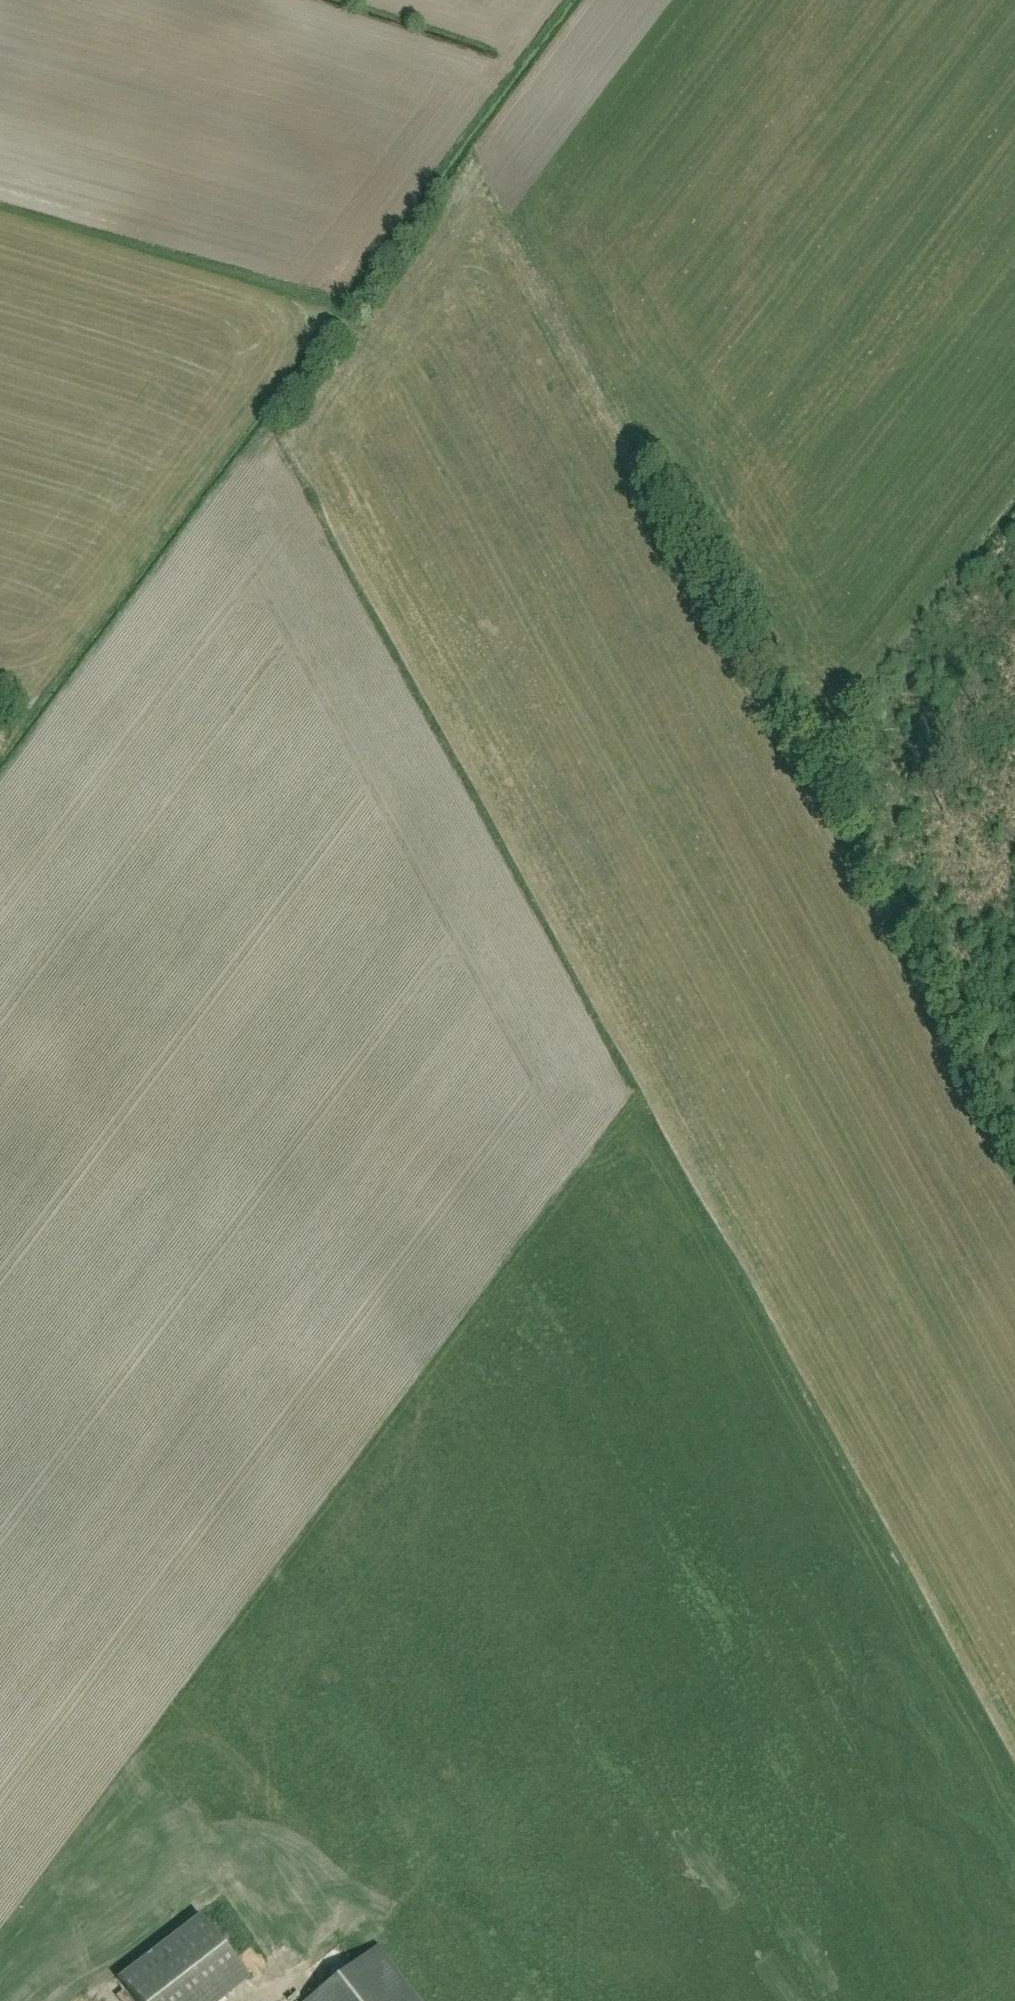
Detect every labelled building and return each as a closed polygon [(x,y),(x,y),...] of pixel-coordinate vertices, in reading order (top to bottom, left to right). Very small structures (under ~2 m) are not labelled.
[(112,1971),(134,2000),(209,2000),(246,1973),(197,1908),(112,1971)] [(377,1947),(353,1966),(348,1959),(328,1975),(333,1981),(307,2000),(419,2000),(377,1947)]
